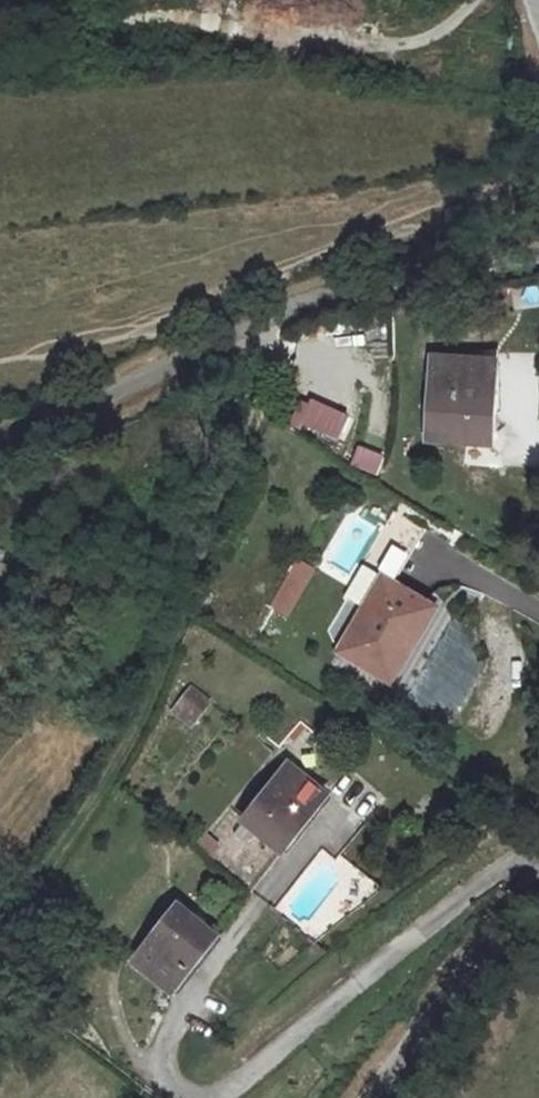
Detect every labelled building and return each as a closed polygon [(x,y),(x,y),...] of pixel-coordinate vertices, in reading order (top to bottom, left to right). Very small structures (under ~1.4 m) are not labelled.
[(489,358),(439,357),(437,441),(499,443),(500,410),(487,410),(489,358)] [(528,390),(526,366),(502,368),(504,392),(528,390)] [(289,423),(338,441),(349,412),(300,393),(289,423)] [(355,445),(350,467),(376,472),(381,450),(355,445)] [(292,614),(313,568),(294,559),(273,606),(292,614)] [(488,626),(440,594),(389,670),(423,692),(429,679),(446,691),(488,626)] [(429,679),(423,692),(438,702),(446,691),(429,679)] [(188,684),(168,713),(191,728),(210,700),(188,684)] [(285,761),(244,823),(285,847),(325,787),(285,761)] [(183,914),(174,928),(144,973),(185,996),(221,939),(183,914)]
